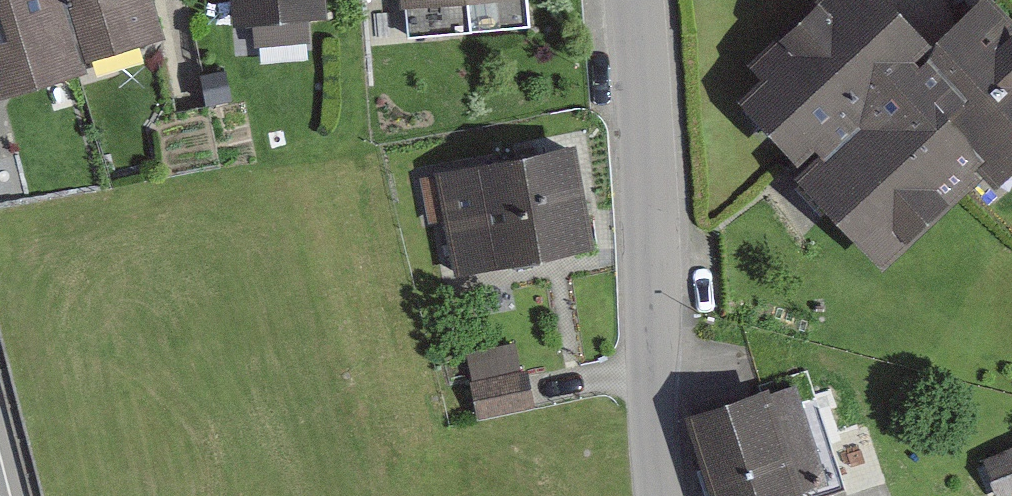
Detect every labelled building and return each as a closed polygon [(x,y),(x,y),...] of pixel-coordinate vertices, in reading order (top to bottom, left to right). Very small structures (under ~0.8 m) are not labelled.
[(70,49),(55,0),(0,0),(0,81),(73,58),(70,49)] [(70,49),(152,23),(144,0),(55,0),(70,49)] [(240,20),(319,13),(318,0),(238,0),(240,20)] [(408,33),(526,24),(525,0),(405,0),(408,33)] [(884,264),(1011,148),(1011,42),(984,11),(934,56),(883,0),(824,0),(746,71),(766,92),(745,111),(884,264)] [(437,178),(455,280),(594,255),(576,154),(437,178)] [(476,342),(491,401),(537,390),(522,330),(476,342)] [(689,424),(713,495),(823,495),(826,495),(792,391),(689,424)] [(984,460),(996,495),(1011,495),(1011,450),(984,460)]
